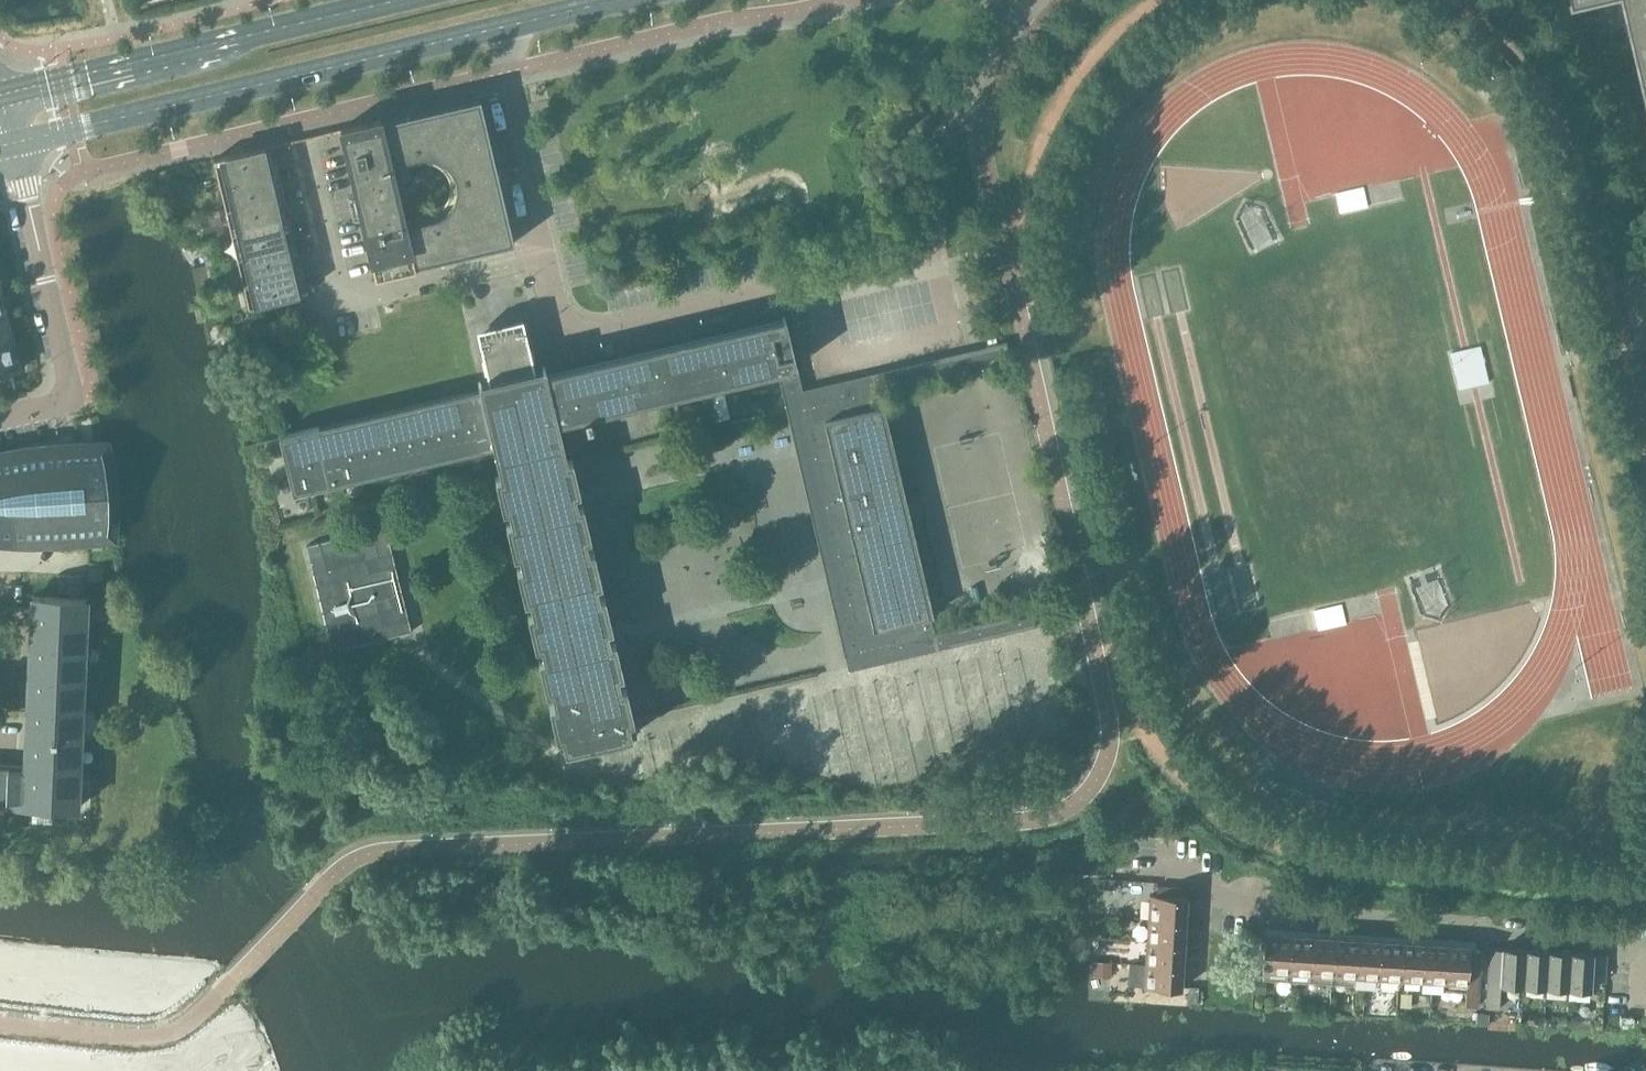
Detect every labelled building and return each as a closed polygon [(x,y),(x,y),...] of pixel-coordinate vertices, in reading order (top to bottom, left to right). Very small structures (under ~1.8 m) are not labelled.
[(1645,65),(1645,0),(1631,0),(1645,65)] [(480,98),(381,121),(380,119),(340,129),(343,140),(358,202),(355,202),(356,204),(358,204),(374,269),(373,269),(375,277),(415,267),(415,266),(514,242),(497,171),(499,170),(499,168),(497,169),(480,98)] [(221,183),(271,172),(265,149),(266,149),(265,146),(214,158),(214,161),(215,161),(218,176),(222,175),(223,182),(221,183)] [(222,191),(226,208),(276,196),(271,172),(221,183),(221,184),(224,183),(225,190),(222,191)] [(233,232),(282,221),(276,196),(226,208),(230,225),(233,224),(235,231),(233,232)] [(233,240),(237,257),(288,245),(282,221),(233,232),(233,233),(235,232),(237,239),(233,240)] [(244,281),(294,270),(288,245),(237,257),(241,274),(245,273),(246,280),(244,281)] [(294,270),(244,281),(245,282),(247,281),(248,288),(245,289),(248,304),(249,307),(300,295),(299,292),(294,270)] [(768,372),(779,370),(784,394),(783,394),(787,410),(793,409),(842,617),(836,618),(845,656),(1030,612),(1030,611),(933,634),(929,615),(932,614),(932,612),(929,613),(922,589),(926,588),(925,586),(922,587),(912,544),(915,543),(915,541),(912,542),(906,519),(910,518),(909,516),(906,517),(903,506),(906,505),(906,503),(903,504),(897,481),(900,480),(900,478),(896,479),(887,433),(889,433),(889,431),(886,432),(881,409),(884,409),(883,407),(880,408),(876,389),(1010,358),(1006,342),(987,346),(990,360),(805,404),(796,366),(784,316),(782,316),(782,318),(546,374),(544,366),(542,367),(542,368),(533,370),(522,325),(478,336),(489,381),(481,383),(480,381),(478,382),(480,390),(318,429),(317,427),(279,437),(279,439),(281,438),(294,492),(292,493),(292,494),(347,481),(347,479),(404,466),(404,467),(421,463),(421,462),(479,448),(479,449),(494,446),(498,463),(499,463),(502,475),(496,477),(496,478),(497,478),(504,508),(503,509),(503,510),(510,508),(513,521),(506,523),(507,524),(508,524),(515,554),(514,554),(514,556),(521,554),(524,567),(517,568),(517,570),(519,569),(526,599),(524,600),(525,601),(531,599),(534,612),(528,614),(528,616),(530,615),(536,645),(535,645),(536,647),(542,645),(545,658),(538,659),(539,661),(540,661),(547,691),(546,691),(546,692),(553,691),(556,704),(549,706),(550,707),(551,707),(558,736),(557,737),(557,738),(564,736),(567,749),(565,750),(565,751),(574,749),(576,760),(576,749),(576,747),(589,744),(590,745),(595,744),(595,743),(600,742),(601,743),(606,742),(606,740),(620,737),(620,738),(625,748),(623,737),(631,736),(631,734),(629,734),(626,722),(633,720),(633,719),(631,719),(624,689),(626,689),(625,687),(619,689),(616,676),(622,675),(622,673),(620,673),(613,644),(615,643),(615,642),(608,643),(605,630),(611,629),(611,627),(610,628),(603,598),(604,598),(604,596),(597,598),(594,585),(600,583),(600,582),(599,582),(592,552),(593,552),(593,551),(586,552),(583,539),(590,538),(589,536),(588,537),(581,507),(582,507),(582,505),(575,507),(572,494),(579,492),(578,490),(577,491),(570,461),(571,461),(571,460),(565,461),(561,448),(563,448),(557,423),(582,416),(585,427),(591,425),(588,415),(593,414),(592,412),(631,403),(631,405),(633,404),(633,403),(659,396),(659,398),(662,397),(661,396),(700,387),(700,388),(702,388),(702,386),(711,384),(713,393),(709,394),(716,421),(730,417),(724,390),(720,391),(718,382),(727,380),(728,382),(729,382),(729,380),(768,371),(768,372)] [(13,344),(10,330),(7,328),(5,319),(0,320),(0,347),(13,344)] [(1451,350),(1460,384),(1491,376),(1482,342),(1451,350)] [(0,347),(0,374),(19,369),(13,344),(0,347)] [(1,537),(23,538),(52,537),(69,536),(108,533),(108,523),(109,509),(109,498),(108,484),(107,472),(104,459),(101,449),(93,448),(81,448),(74,448),(61,449),(48,451),(8,456),(0,457),(0,537),(1,537)] [(385,526),(306,545),(331,650),(411,631),(385,526)] [(58,574),(57,592),(83,593),(84,575),(58,574)] [(33,609),(40,609),(33,769),(0,768),(0,801),(7,802),(7,804),(77,807),(86,598),(33,596),(33,609)] [(1150,895),(1148,918),(1185,920),(1187,899),(1194,899),(1194,888),(1157,886),(1156,895),(1150,895)] [(1148,918),(1147,941),(1184,943),(1185,920),(1148,918)] [(1262,973),(1466,986),(1465,1006),(1477,1006),(1481,949),(1469,948),(1469,942),(1265,930),(1262,973)] [(1146,949),(1145,963),(1182,966),(1184,943),(1147,941),(1133,940),(1133,948),(1146,949)] [(1522,986),(1525,949),(1502,948),(1502,950),(1490,949),(1486,1007),(1498,1008),(1500,985),(1522,986)] [(1547,951),(1525,949),(1522,986),(1545,987),(1547,951)] [(1570,952),(1547,951),(1545,987),(1567,989),(1570,952)] [(1593,953),(1570,952),(1567,989),(1591,990),(1592,980),(1605,981),(1606,955),(1593,954),(1593,953)] [(1097,973),(1112,974),(1112,960),(1098,960),(1097,973)] [(1182,966),(1145,963),(1144,986),(1181,989),(1182,966)] [(1261,985),(1262,973),(1254,973),(1253,984),(1261,985)] [(1186,1002),(1196,1002),(1197,986),(1188,985),(1186,1002)] [(1620,1023),(1633,1024),(1633,1016),(1620,1015),(1620,1023)]
